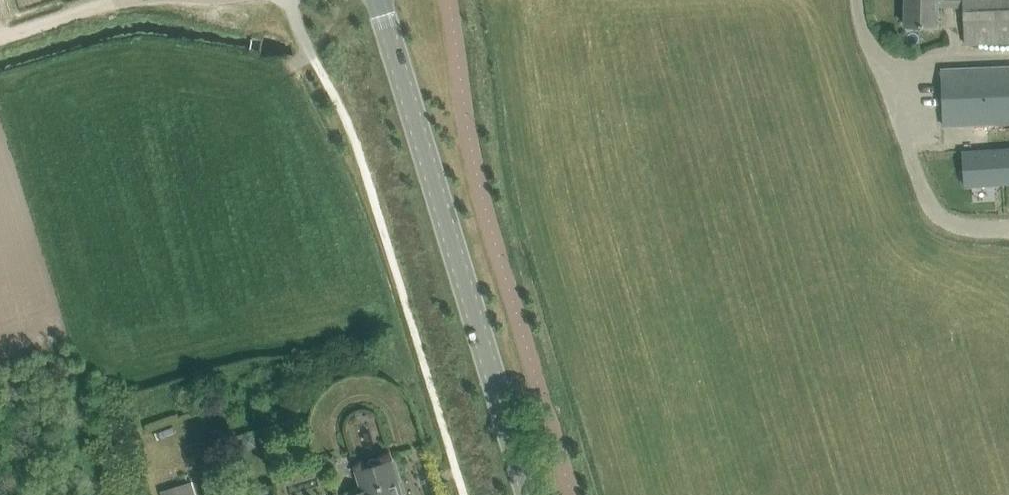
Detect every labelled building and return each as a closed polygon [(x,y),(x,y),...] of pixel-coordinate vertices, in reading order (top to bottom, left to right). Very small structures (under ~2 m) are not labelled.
[(906,25),(937,26),(937,5),(965,6),(966,44),(1008,42),(1008,0),(906,0),(906,25)] [(941,68),(943,126),(1008,123),(1008,65),(941,68)] [(964,152),(967,186),(1008,183),(1008,149),(964,152)] [(239,436),(244,448),(258,443),(253,430),(239,436)] [(392,460),(356,471),(362,492),(351,494),(402,494),(392,460)] [(162,489),(164,494),(200,494),(195,479),(162,489)]
